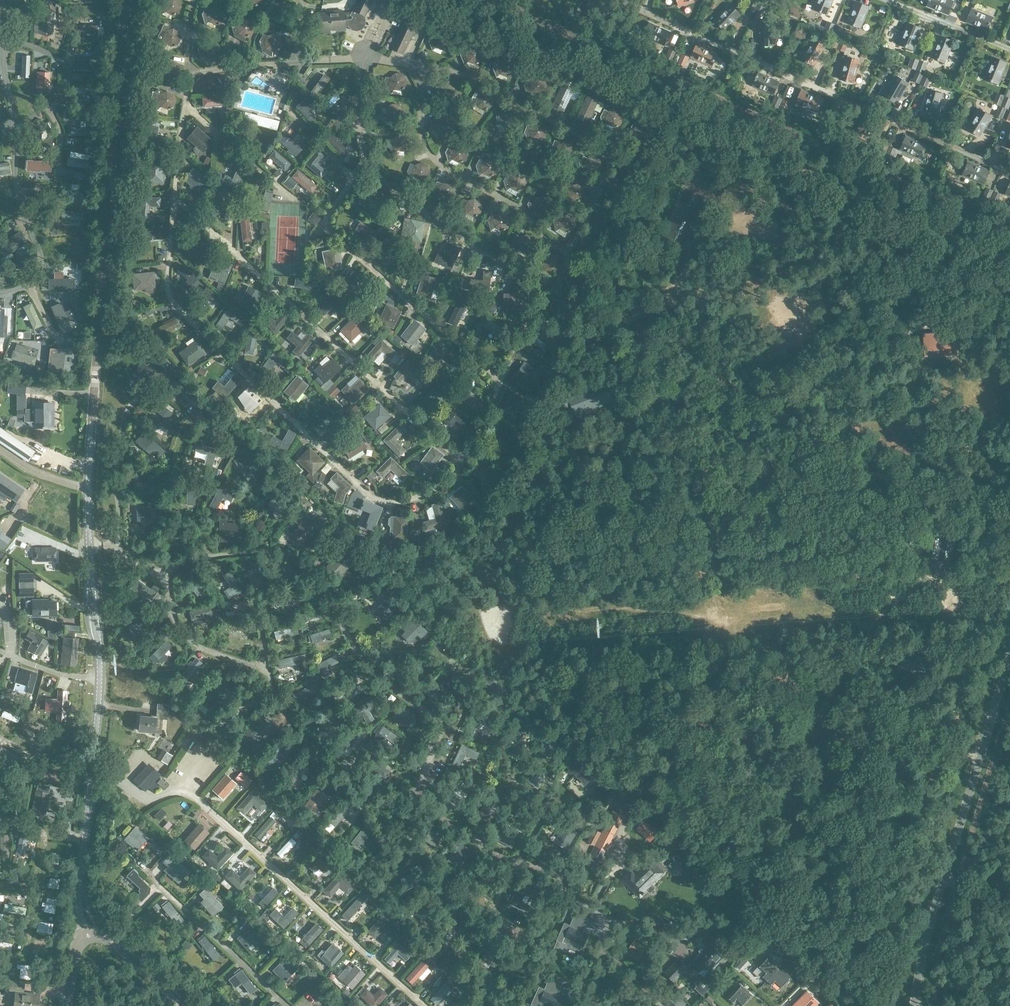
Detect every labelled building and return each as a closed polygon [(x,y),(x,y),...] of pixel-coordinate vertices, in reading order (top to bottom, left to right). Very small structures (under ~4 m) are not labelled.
[(179,1),(178,0),(161,0),(158,5),(161,15),(166,11),(172,15),(178,13),(181,7),(179,1)] [(359,14),(365,17),(373,0),(358,0),(353,11),(359,14)] [(833,0),(818,0),(814,10),(827,15),(833,0)] [(954,1),(950,0),(929,0),(927,6),(948,14),(954,1)] [(277,4),(272,1),(268,9),(271,19),(275,16),(281,19),(287,17),(291,12),(289,5),(283,2),(277,4)] [(753,14),(758,4),(750,1),(746,10),(753,14)] [(570,15),(574,6),(566,2),(562,12),(570,15)] [(860,28),(869,7),(856,2),(847,23),(860,28)] [(758,4),(753,14),(761,17),(765,8),(758,4)] [(725,31),(741,14),(730,5),(715,21),(725,31)] [(582,10),(575,6),(570,15),(578,19),(582,10)] [(225,17),(223,11),(217,7),(211,9),(206,7),(202,15),(205,25),(211,23),(216,24),(222,23),(225,17)] [(988,30),(993,17),(972,9),(967,22),(988,30)] [(359,14),(353,11),(351,15),(353,16),(351,19),(345,20),(344,11),(334,11),(334,12),(321,13),(322,30),(345,29),(345,26),(358,25),(358,23),(356,21),(359,14)] [(51,33),(52,13),(40,12),(39,33),(51,33)] [(236,19),(231,26),(235,37),(244,42),(245,36),(251,34),(254,29),(252,22),(247,19),(240,21),(236,19)] [(835,24),(828,21),(824,31),(831,34),(835,24)] [(416,28),(405,22),(393,48),(404,54),(416,28)] [(664,45),(670,32),(649,23),(644,36),(664,45)] [(776,44),(776,23),(761,23),(761,44),(765,44),(765,46),(773,46),(773,44),(776,44)] [(913,49),(921,28),(908,23),(899,44),(913,49)] [(843,28),(836,25),(832,34),(839,38),(843,28)] [(73,26),(73,35),(97,35),(97,26),(85,26),(73,26)] [(173,29),(167,31),(162,28),(158,36),(161,47),(166,43),(172,46),(178,44),(181,38),(179,32),(173,29)] [(429,41),(433,51),(437,47),(443,50),(449,47),(452,41),(450,35),(444,32),(437,35),(433,33),(429,41)] [(268,36),(264,34),(259,41),(262,52),(267,48),(273,52),(279,50),(282,44),(280,38),(274,34),(268,36)] [(829,45),(837,49),(841,39),(833,36),(829,45)] [(945,62),(953,41),(940,36),(932,57),(945,62)] [(814,66),(825,47),(813,39),(802,59),(814,66)] [(841,39),(837,49),(845,52),(849,43),(841,39)] [(202,41),(198,49),(201,60),(206,56),(212,59),(218,57),(221,51),(219,45),(213,42),(207,44),(202,41)] [(691,57),(712,67),(718,54),(697,45),(691,57)] [(461,55),(465,65),(469,61),(475,64),(482,61),(484,55),(482,49),(475,47),(469,49),(464,47),(461,55)] [(677,51),(670,49),(666,58),(673,61),(677,51)] [(689,57),(682,54),(678,64),(685,67),(689,57)] [(31,55),(23,55),(22,78),(30,79),(31,55)] [(853,83),(859,61),(846,57),(840,79),(853,83)] [(908,67),(916,70),(919,60),(912,57),(908,67)] [(998,84),(1007,63),(994,57),(985,79),(998,84)] [(493,67),(497,78),(501,74),(507,76),(513,74),(516,68),(514,62),(508,59),(501,62),(497,59),(493,67)] [(102,60),(76,60),(76,71),(102,71),(102,60)] [(920,60),(916,70),(924,73),(928,63),(920,60)] [(912,81),(919,84),(924,74),(916,71),(912,81)] [(35,72),(34,88),(48,88),(48,73),(35,72)] [(779,82),(758,73),(753,86),(773,95),(779,82)] [(317,97),(330,79),(324,74),(311,92),(317,97)] [(407,79),(403,74),(396,74),(391,78),(386,77),(385,86),(392,94),(395,89),(401,90),(406,86),(407,79)] [(920,84),(927,87),(932,78),(924,74),(920,84)] [(898,101),(909,83),(896,75),(885,94),(888,95),(887,97),(894,101),(895,99),(898,101)] [(524,85),(528,95),(532,92),(538,95),(544,92),(547,87),(545,80),(539,77),(533,79),(528,77),(524,85)] [(455,89),(452,83),(445,82),(440,85),(438,92),(434,94),(439,101),(449,103),(448,99),(454,95),(455,89)] [(575,88),(565,83),(556,102),(565,107),(569,98),(570,98),(575,88)] [(936,116),(943,94),(929,90),(923,112),(936,116)] [(161,94),(156,93),(152,91),(150,100),(153,101),(157,111),(161,107),(168,109),(173,106),(176,100),(173,94),(167,92),(161,94)] [(817,112),(823,99),(802,91),(796,103),(817,112)] [(490,108),(493,102),(492,96),(486,93),(480,94),(476,92),(472,99),(474,109),(478,106),(484,110),(490,108)] [(345,93),(330,107),(336,113),(351,99),(345,93)] [(1001,106),(1005,96),(997,93),(993,103),(1001,106)] [(599,100),(589,95),(580,114),(589,118),(594,109),(595,110),(599,100)] [(779,109),(783,99),(775,95),(771,105),(779,109)] [(1001,106),(1008,109),(1009,105),(1009,98),(1005,96),(1001,106)] [(204,107),(228,105),(227,97),(203,99),(204,107)] [(783,99),(779,109),(780,109),(778,112),(784,115),(785,112),(787,112),(791,102),(783,99)] [(315,117),(301,102),(296,107),(309,122),(315,117)] [(403,110),(399,105),(393,104),(387,109),(382,108),(381,117),(388,125),(391,120),(397,121),(403,117),(403,110)] [(995,116),(1002,119),(1007,109),(999,106),(995,116)] [(513,128),(517,123),(517,116),(512,112),(506,112),(502,109),(497,115),(497,125),(501,124),(506,128),(513,128)] [(622,113),(616,110),(610,112),(605,109),(601,117),(604,127),(608,124),(614,127),(621,125),(624,119),(622,113)] [(980,136),(992,117),(980,109),(968,129),(980,136)] [(244,112),(242,121),(277,130),(279,122),(244,112)] [(159,120),(169,123),(170,118),(161,115),(159,120)] [(431,121),(430,132),(436,130),(440,135),(446,136),(451,131),(452,125),(448,120),(441,119),(438,115),(431,121)] [(292,125),(286,121),(281,127),(286,132),(292,125)] [(642,139),(648,138),(652,132),(650,126),(645,123),(639,124),(635,122),(631,129),(632,138),(636,136),(642,139)] [(528,124),(525,132),(529,142),(533,138),(540,140),(545,138),(548,132),(545,126),(539,123),(533,126),(528,124)] [(91,127),(72,127),(71,135),(91,136),(91,127)] [(148,146),(171,147),(172,138),(158,137),(158,127),(149,127),(148,146)] [(203,153),(213,141),(197,127),(187,139),(195,146),(193,149),(193,152),(196,154),(199,154),(201,151),(203,153)] [(248,142),(259,146),(260,143),(267,145),(270,137),(247,129),(246,130),(243,129),(243,131),(242,130),(239,138),(243,139),(242,141),(247,143),(248,142)] [(295,156),(301,149),(291,141),(297,134),(290,129),(279,143),(295,156)] [(37,131),(36,147),(51,149),(52,139),(45,138),(46,132),(37,131)] [(395,139),(390,138),(389,147),(395,155),(398,150),(405,151),(410,147),(411,140),(407,135),(400,134),(395,139)] [(327,141),(343,159),(349,154),(333,136),(327,141)] [(921,159),(927,146),(906,137),(900,150),(921,159)] [(560,142),(555,140),(552,148),(556,158),(560,154),(567,156),(573,154),(575,148),(572,142),(566,139),(560,142)] [(878,152),(885,155),(889,146),(882,143),(878,152)] [(469,154),(467,148),(461,145),(454,147),(450,145),(446,152),(449,163),(454,159),(459,162),(466,160),(469,154)] [(885,156),(893,159),(897,149),(890,146),(885,156)] [(291,164),(275,150),(269,157),(285,171),(291,164)] [(305,164),(321,178),(327,171),(317,163),(324,156),(317,150),(305,164)] [(588,158),(584,156),(579,163),(582,174),(587,170),(592,174),(598,172),(602,167),(600,160),(595,157),(588,158)] [(68,158),(67,166),(89,168),(90,160),(68,158)] [(481,158),(476,166),(479,176),(484,173),(490,176),(496,174),(499,168),(497,162),(491,159),(485,161),(481,158)] [(899,165),(900,165),(908,169),(910,163),(901,159),(899,165)] [(51,162),(28,161),(27,171),(51,172),(51,162)] [(147,183),(164,183),(163,162),(147,162),(147,183)] [(984,184),(990,171),(969,162),(963,175),(984,184)] [(0,164),(0,175),(10,174),(9,163),(0,164)] [(416,165),(411,163),(408,171),(412,182),(416,177),(422,180),(428,178),(431,172),(428,165),(422,163),(416,165)] [(221,182),(235,189),(246,170),(239,166),(232,179),(225,174),(221,182)] [(200,194),(210,182),(193,168),(183,180),(184,181),(183,182),(182,183),(183,185),(185,187),(186,187),(194,193),(195,193),(196,191),(200,194)] [(80,172),(62,170),(61,176),(79,179),(80,172)] [(291,177),(311,194),(317,186),(297,170),(291,177)] [(213,175),(216,180),(223,176),(219,171),(213,175)] [(513,175),(508,173),(504,181),(507,191),(512,187),(517,191),(524,189),(527,183),(525,177),(519,174),(513,175)] [(298,183),(289,177),(284,183),(292,190),(298,183)] [(438,181),(434,189),(438,199),(442,195),(449,198),(455,195),(457,189),(455,183),(449,181),(442,183),(438,181)] [(629,192),(627,186),(621,183),(615,185),(610,182),(606,190),(609,201),(614,197),(620,200),(626,198),(629,192)] [(583,200),(586,194),(585,188),(579,184),(573,186),(568,183),(564,190),(566,201),(571,197),(576,201),(583,200)] [(982,197),(989,201),(994,191),(986,187),(982,197)] [(683,188),(664,235),(679,241),(686,225),(693,228),(706,197),(683,188)] [(223,193),(218,189),(213,194),(218,199),(223,193)] [(84,192),(66,190),(65,198),(83,200),(84,192)] [(252,208),(267,213),(273,192),(266,190),(262,203),(254,201),(252,208)] [(994,191),(990,201),(997,204),(1002,194),(994,191)] [(372,192),(360,199),(370,218),(383,211),(372,192)] [(30,207),(39,208),(40,193),(31,193),(30,207)] [(140,220),(149,220),(150,206),(160,207),(161,198),(142,196),(140,220)] [(528,204),(532,214),(536,211),(542,213),(548,211),(551,205),(549,199),(543,196),(537,198),(532,196),(528,204)] [(474,216),(480,214),(483,208),(481,202),(475,199),(469,201),(464,199),(460,207),(464,217),(474,221),(474,216)] [(224,220),(233,220),(235,203),(214,201),(213,209),(225,210),(224,220)] [(84,213),(62,211),(62,220),(84,221),(84,213)] [(607,212),(601,214),(596,212),(592,220),(596,230),(600,226),(606,229),(613,226),(615,220),(613,214),(607,212)] [(492,213),(488,221),(491,231),(496,227),(502,230),(508,228),(511,222),(509,216),(503,213),(497,215),(492,213)] [(563,216),(559,213),(554,221),(556,231),(561,228),(566,232),(573,230),(576,225),(575,219),(569,215),(563,216)] [(243,242),(251,241),(249,216),(240,217),(243,242)] [(422,243),(426,222),(405,218),(401,237),(407,238),(406,240),(412,241),(410,248),(415,249),(416,242),(422,243)] [(206,240),(190,220),(182,227),(199,246),(206,240)] [(370,248),(378,233),(361,223),(357,230),(367,236),(363,244),(370,248)] [(165,229),(142,232),(143,241),(166,239),(165,229)] [(533,238),(527,235),(521,237),(516,234),(512,242),(516,253),(520,249),(526,252),(532,250),(535,244),(533,238)] [(385,243),(381,264),(390,265),(391,257),(392,251),(399,252),(400,245),(393,244),(391,244),(385,243)] [(452,270),(462,248),(450,243),(445,256),(438,254),(435,262),(452,270)] [(51,244),(51,254),(74,254),(74,244),(51,244)] [(200,247),(194,251),(201,259),(206,255),(200,247)] [(327,272),(342,269),(338,249),(322,253),(327,272)] [(216,289),(221,290),(223,285),(224,285),(232,265),(224,261),(219,273),(212,270),(208,278),(219,283),(216,289)] [(182,286),(188,291),(198,279),(183,266),(178,271),(188,280),(182,286)] [(470,291),(490,293),(492,272),(484,271),(483,280),(471,279),(470,291)] [(48,288),(73,289),(73,281),(62,280),(63,272),(54,272),(54,279),(49,279),(48,288)] [(155,292),(155,289),(154,272),(132,274),(134,291),(145,290),(147,292),(149,293),(152,293),(155,292)] [(423,275),(417,294),(431,298),(437,279),(423,275)] [(294,287),(318,291),(320,283),(296,279),(294,287)] [(357,297),(361,290),(353,286),(353,285),(346,281),(341,289),(357,297)] [(330,287),(323,284),(321,288),(327,292),(330,287)] [(248,287),(240,304),(252,311),(261,294),(248,287)] [(194,305),(200,309),(208,299),(215,304),(219,298),(206,288),(194,305)] [(232,294),(227,300),(232,306),(238,300),(232,294)] [(339,302),(332,294),(318,308),(325,315),(332,307),(340,315),(346,309),(343,306),(346,303),(342,299),(339,302)] [(504,314),(520,314),(520,294),(505,294),(504,314)] [(478,301),(479,302),(488,307),(491,301),(481,295),(478,301)] [(457,325),(467,303),(460,300),(450,322),(457,325)] [(42,326),(31,303),(23,307),(34,331),(42,326)] [(65,312),(61,303),(52,307),(63,333),(72,329),(69,323),(69,322),(77,319),(73,309),(65,312)] [(499,306),(494,303),(490,310),(494,313),(499,306)] [(378,322),(393,329),(401,311),(386,304),(378,322)] [(216,325),(222,329),(229,318),(236,323),(240,317),(227,308),(216,325)] [(263,323),(276,333),(289,317),(283,312),(275,321),(269,317),(263,323)] [(361,313),(358,316),(365,323),(368,320),(361,313)] [(180,328),(185,326),(179,315),(163,323),(164,325),(159,327),(157,328),(156,325),(148,329),(150,332),(149,332),(153,340),(160,336),(161,337),(180,327),(180,328)] [(249,318),(244,315),(240,321),(245,324),(249,318)] [(350,341),(365,327),(355,317),(340,331),(350,341)] [(487,317),(482,323),(501,338),(506,332),(487,317)] [(414,319),(400,336),(413,346),(426,329),(414,319)] [(373,327),(369,332),(374,337),(378,334),(373,327)] [(250,329),(246,353),(254,354),(258,331),(250,329)] [(292,352),(299,357),(315,338),(308,333),(302,340),(292,331),(286,338),(297,347),(292,352)] [(957,331),(923,333),(925,356),(934,355),(933,347),(947,346),(948,354),(958,354),(957,331)] [(484,337),(477,333),(474,340),(481,344),(484,337)] [(396,335),(393,340),(399,344),(402,339),(396,335)] [(390,360),(396,354),(381,340),(367,356),(373,361),(381,352),(390,360)] [(839,341),(830,346),(834,353),(842,348),(839,341)] [(180,353),(189,366),(187,367),(190,372),(189,373),(191,377),(194,374),(193,371),(198,367),(194,361),(205,353),(196,342),(180,353)] [(11,359),(34,366),(37,358),(27,355),(29,348),(17,344),(15,351),(13,350),(11,359)] [(425,363),(447,374),(451,366),(437,359),(443,348),(435,344),(425,363)] [(398,347),(395,350),(404,360),(408,355),(398,347)] [(420,364),(427,353),(418,347),(411,359),(420,364)] [(63,372),(65,350),(50,348),(47,371),(63,372)] [(283,368),(288,362),(275,352),(262,367),(268,372),(276,363),(283,368)] [(320,365),(314,370),(326,382),(325,383),(318,376),(314,380),(321,387),(320,387),(325,392),(334,383),(329,379),(340,368),(332,359),(323,368),(320,365)] [(161,376),(142,361),(134,372),(153,387),(161,376)] [(416,380),(422,373),(408,361),(394,377),(400,382),(408,373),(416,380)] [(535,386),(543,373),(525,361),(516,375),(518,376),(516,380),(528,387),(530,384),(535,386)] [(424,373),(419,379),(424,383),(428,378),(424,373)] [(241,379),(234,374),(224,387),(218,382),(213,388),(226,398),(241,379)] [(455,395),(472,406),(477,399),(466,392),(473,380),(466,376),(455,395)] [(297,377),(284,392),(295,401),(300,405),(311,393),(306,389),(308,386),(297,377)] [(440,406),(446,399),(434,388),(438,383),(433,378),(428,384),(433,388),(419,404),(425,410),(434,400),(440,406)] [(348,385),(341,391),(353,404),(354,403),(368,389),(359,380),(351,387),(348,385)] [(9,393),(25,394),(26,383),(8,381),(7,393),(9,393)] [(580,391),(563,398),(566,409),(572,407),(578,420),(600,412),(599,407),(620,399),(617,390),(610,392),(606,381),(591,387),(589,382),(578,386),(580,391)] [(334,385),(326,392),(332,398),(340,391),(334,385)] [(262,401),(249,386),(240,395),(253,410),(262,401)] [(522,418),(531,406),(515,394),(506,405),(522,418)] [(53,403),(34,404),(34,421),(36,421),(36,427),(42,427),(42,428),(45,428),(45,427),(51,427),(51,412),(53,412),(53,403)] [(180,417),(161,403),(155,410),(164,417),(160,424),(169,431),(180,417)] [(354,403),(353,404),(345,411),(350,416),(358,408),(354,403)] [(380,403),(364,417),(375,430),(391,416),(380,403)] [(339,420),(328,406),(311,420),(315,426),(327,417),(333,425),(339,420)] [(336,406),(333,409),(341,419),(345,415),(336,406)] [(27,409),(16,410),(17,418),(27,418),(27,409)] [(465,428),(470,421),(454,409),(444,421),(451,426),(455,420),(465,428)] [(27,417),(27,422),(18,422),(19,426),(27,426),(27,423),(34,423),(34,416),(27,417)] [(354,420),(347,426),(351,433),(359,427),(354,420)] [(401,424),(397,428),(401,433),(406,429),(401,424)] [(265,426),(256,429),(259,436),(268,433),(265,426)] [(28,461),(34,451),(0,428),(0,442),(28,461)] [(395,441),(402,433),(401,433),(397,428),(396,428),(384,441),(385,442),(399,456),(405,451),(395,441)] [(379,435),(375,430),(371,434),(374,439),(379,435)] [(273,436),(269,443),(285,452),(295,435),(288,431),(282,441),(273,436)] [(167,451),(144,432),(136,442),(151,455),(153,452),(161,458),(167,451)] [(368,444),(373,441),(366,434),(363,436),(368,444)] [(367,447),(359,435),(342,446),(350,458),(367,447)] [(218,449),(198,442),(195,452),(215,458),(218,449)] [(312,475),(325,462),(309,447),(297,460),(312,475)] [(432,447),(420,463),(432,471),(444,455),(432,447)] [(250,451),(245,454),(248,460),(253,457),(250,451)] [(421,459),(418,454),(410,459),(413,464),(421,459)] [(390,458),(377,472),(383,477),(391,469),(402,480),(408,475),(390,458)] [(373,470),(366,476),(371,481),(377,474),(373,470)] [(343,504),(346,493),(352,487),(337,472),(330,479),(339,487),(337,489),(334,502),(343,504)] [(24,489),(0,473),(0,499),(4,502),(8,497),(16,502),(17,501),(24,489)] [(168,476),(136,473),(135,483),(149,484),(149,486),(155,487),(156,485),(167,486),(168,476)] [(395,493),(401,486),(393,479),(387,486),(395,493)] [(316,480),(314,484),(313,486),(321,489),(323,484),(322,484),(323,483),(318,481),(316,480)] [(187,482),(187,505),(195,505),(195,494),(205,494),(205,482),(187,482)] [(462,487),(450,497),(464,512),(476,502),(462,487)] [(219,488),(210,506),(216,509),(222,498),(231,503),(234,496),(219,488)] [(373,517),(378,511),(360,495),(355,502),(373,517)] [(267,503),(275,520),(282,517),(277,507),(284,504),(280,497),(267,503)] [(10,510),(15,513),(20,506),(19,505),(15,503),(10,510)] [(425,531),(426,530),(427,535),(445,530),(444,525),(446,524),(440,503),(432,505),(436,519),(423,523),(425,531)] [(152,533),(150,504),(143,505),(143,508),(136,508),(137,519),(143,519),(144,534),(152,533)] [(406,540),(408,518),(391,516),(388,519),(388,524),(390,527),(389,532),(392,532),(392,539),(406,540)] [(305,520),(292,534),(302,544),(316,530),(305,520)] [(951,564),(955,542),(957,533),(931,528),(925,558),(951,564)] [(236,531),(228,531),(228,540),(237,540),(236,531)] [(393,540),(387,537),(383,543),(390,546),(393,540)] [(57,547),(35,548),(36,563),(57,562),(57,547)] [(340,554),(326,568),(337,579),(351,564),(340,554)] [(253,577),(251,577),(252,584),(254,583),(254,587),(262,586),(259,564),(251,565),(253,577)] [(18,573),(19,588),(19,597),(34,597),(34,573),(18,573)] [(230,573),(224,577),(232,588),(226,592),(229,597),(235,593),(237,596),(243,591),(230,573)] [(198,596),(204,593),(208,590),(204,584),(200,586),(194,578),(189,581),(198,596)] [(137,579),(132,586),(150,599),(155,592),(137,579)] [(370,582),(366,587),(375,595),(379,591),(370,582)] [(387,596),(375,610),(386,620),(398,606),(387,596)] [(32,599),(32,600),(33,612),(33,615),(56,615),(56,601),(44,601),(44,599),(32,599)] [(319,606),(299,617),(302,624),(323,613),(319,606)] [(195,619),(205,616),(206,618),(213,615),(211,607),(193,612),(195,619)] [(145,620),(139,623),(129,626),(134,641),(150,636),(145,620)] [(410,627),(402,635),(410,643),(418,635),(420,638),(424,634),(410,621),(406,625),(410,627)] [(252,623),(226,626),(227,633),(243,631),(244,637),(250,636),(249,628),(253,628),(252,623)] [(31,630),(27,637),(34,642),(30,647),(35,651),(36,649),(43,654),(50,641),(31,630)] [(63,646),(62,651),(67,651),(66,664),(75,665),(77,647),(76,647),(77,635),(72,635),(63,633),(62,646),(63,646)] [(166,642),(149,659),(154,664),(159,659),(163,663),(168,658),(164,654),(171,647),(166,642)] [(188,666),(178,678),(177,679),(183,684),(202,662),(196,657),(192,661),(190,660),(186,664),(188,666)] [(334,657),(316,665),(318,671),(322,670),(325,676),(332,673),(329,667),(337,663),(334,657)] [(416,662),(401,671),(405,677),(413,673),(416,680),(423,676),(416,662)] [(928,682),(931,670),(899,663),(897,675),(928,682)] [(19,667),(15,680),(27,684),(25,690),(31,692),(37,672),(31,671),(31,670),(19,667)] [(442,673),(426,692),(432,697),(448,678),(442,673)] [(57,720),(62,720),(65,720),(67,692),(58,692),(58,700),(49,700),(49,699),(45,698),(45,711),(58,712),(57,720)] [(375,698),(354,711),(358,717),(363,714),(368,722),(374,718),(369,710),(379,704),(375,698)] [(2,716),(17,723),(20,716),(4,710),(2,716)] [(139,716),(138,730),(154,732),(155,728),(161,729),(162,719),(167,719),(168,711),(156,710),(155,717),(139,716)] [(400,710),(395,717),(398,724),(407,725),(412,718),(408,710),(400,710)] [(526,720),(512,735),(518,740),(524,733),(527,736),(531,731),(528,729),(532,725),(526,720)] [(375,730),(374,731),(377,734),(374,739),(380,743),(384,737),(392,743),(397,737),(379,723),(375,730)] [(253,724),(241,738),(252,748),(264,733),(253,724)] [(360,726),(339,744),(345,749),(365,732),(360,726)] [(160,744),(161,735),(143,733),(142,741),(160,744)] [(543,755),(554,745),(558,750),(563,746),(558,741),(560,740),(556,734),(539,749),(543,755)] [(368,745),(364,741),(358,747),(362,751),(368,745)] [(279,742),(263,759),(268,764),(279,753),(284,758),(288,753),(284,748),(279,742)] [(462,744),(453,764),(460,767),(465,754),(475,759),(478,752),(462,744)] [(2,746),(0,749),(0,763),(1,764),(4,759),(18,768),(24,758),(2,746)] [(173,756),(162,748),(156,757),(168,764),(173,756)] [(370,758),(366,764),(384,777),(388,771),(380,765),(382,762),(374,756),(372,759),(370,758)] [(161,775),(148,763),(133,780),(145,791),(149,788),(153,791),(159,784),(164,788),(167,784),(161,779),(157,783),(155,781),(161,775)] [(540,768),(529,781),(538,788),(549,775),(540,768)] [(227,775),(213,790),(222,798),(236,784),(227,775)] [(448,781),(441,791),(459,804),(463,798),(454,791),(456,787),(448,781)] [(0,795),(0,796),(5,797),(5,795),(16,797),(18,786),(3,782),(0,795)] [(327,797),(317,789),(305,805),(315,813),(327,797)] [(36,790),(32,813),(39,814),(40,808),(46,809),(49,795),(44,794),(44,791),(36,790)] [(252,793),(237,809),(243,814),(252,804),(260,811),(266,805),(252,793)] [(347,801),(330,821),(336,826),(345,815),(351,821),(357,815),(351,809),(353,806),(347,801)] [(405,817),(412,822),(413,822),(404,833),(411,837),(423,819),(409,811),(405,817)] [(611,816),(602,833),(595,846),(583,870),(593,875),(621,822),(623,818),(613,812),(611,816)] [(280,815),(271,821),(275,827),(284,820),(280,815)] [(644,820),(636,829),(651,842),(659,833),(644,820)] [(198,825),(184,841),(194,849),(208,833),(198,825)] [(565,825),(555,842),(567,848),(577,831),(565,825)] [(270,848),(275,828),(266,826),(260,845),(270,848)] [(135,827),(124,840),(137,851),(148,838),(135,827)] [(435,847),(442,836),(431,829),(424,839),(435,847)] [(595,846),(602,833),(594,830),(588,842),(595,846)] [(16,853),(24,855),(29,835),(21,833),(16,853)] [(0,836),(0,846),(1,859),(10,858),(9,835),(0,836)] [(161,838),(156,843),(161,847),(166,842),(161,838)] [(459,842),(449,857),(459,863),(469,848),(459,842)] [(373,856),(367,863),(375,868),(390,848),(384,844),(374,856),(373,856)] [(217,869),(232,853),(225,846),(216,856),(208,849),(202,856),(217,869)] [(283,866),(298,851),(293,846),(278,861),(283,866)] [(170,853),(162,861),(167,866),(163,870),(179,884),(188,872),(174,859),(175,858),(170,853)] [(181,853),(177,858),(182,862),(186,858),(181,853)] [(325,872),(330,866),(317,854),(306,865),(313,870),(316,866),(324,873),(325,872)] [(631,870),(623,878),(634,889),(633,890),(639,896),(651,885),(650,884),(654,880),(654,881),(663,872),(651,860),(636,875),(631,870)] [(417,865),(398,875),(406,889),(424,880),(417,865)] [(486,867),(479,880),(486,883),(488,878),(494,881),(498,872),(486,867)] [(132,868),(126,875),(139,888),(137,890),(139,892),(135,896),(141,902),(152,890),(138,876),(139,875),(132,868)] [(217,877),(219,875),(211,868),(208,872),(212,875),(213,874),(217,877)] [(231,871),(226,877),(240,890),(254,874),(248,868),(239,878),(231,871)] [(338,874),(324,891),(330,896),(339,886),(347,893),(353,887),(338,874)] [(31,883),(7,880),(6,888),(30,891),(31,883)] [(458,894),(470,900),(475,890),(463,884),(458,894)] [(206,887),(199,894),(204,899),(200,902),(213,917),(224,907),(206,887)] [(517,890),(511,901),(526,910),(529,905),(521,900),(524,894),(517,890)] [(441,891),(423,901),(427,909),(445,899),(441,891)] [(355,900),(342,915),(348,920),(357,910),(358,912),(361,909),(359,907),(361,905),(360,905),(363,901),(359,897),(356,900),(355,900)] [(54,914),(54,899),(43,899),(43,914),(54,914)] [(3,911),(25,915),(26,907),(5,903),(3,911)] [(177,925),(183,920),(169,903),(163,909),(177,925)] [(275,908),(269,914),(284,929),(298,914),(292,908),(284,917),(275,908)] [(263,913),(259,918),(265,923),(269,918),(263,913)] [(384,913),(369,931),(375,937),(383,928),(392,936),(400,927),(384,913)] [(589,919),(576,913),(570,925),(565,923),(557,940),(580,950),(582,946),(584,946),(589,934),(581,930),(583,926),(585,927),(589,919)] [(501,917),(494,928),(512,940),(519,929),(501,917)] [(356,921),(358,926),(365,923),(362,918),(356,921)] [(316,924),(299,942),(306,948),(322,930),(316,924)] [(250,926),(237,938),(250,953),(267,938),(260,930),(257,934),(250,926)] [(6,934),(22,938),(23,931),(7,928),(6,934)] [(36,941),(52,942),(53,930),(37,929),(36,941)] [(329,945),(336,939),(333,935),(326,942),(329,945)] [(648,953),(645,951),(647,947),(635,940),(629,950),(642,957),(645,959),(648,953)] [(398,954),(406,960),(411,954),(399,943),(385,959),(389,963),(398,954)] [(199,949),(210,967),(218,963),(207,944),(199,949)] [(322,950),(317,955),(331,967),(343,953),(332,944),(326,951),(325,949),(323,951),(322,950)] [(709,944),(691,963),(703,975),(696,983),(698,986),(696,988),(703,995),(720,978),(711,969),(723,957),(709,944)] [(490,946),(479,962),(482,965),(485,960),(494,966),(497,962),(492,958),(496,951),(490,946)] [(36,947),(35,958),(49,959),(50,948),(36,947)] [(767,981),(780,967),(768,956),(759,966),(766,972),(762,976),(767,981)] [(285,957),(272,970),(285,982),(297,969),(285,957)] [(428,967),(431,970),(435,965),(428,958),(424,962),(429,966),(428,967)] [(679,958),(664,972),(674,982),(689,967),(679,958)] [(343,969),(338,975),(354,988),(366,974),(355,965),(348,973),(343,969)] [(780,967),(767,981),(772,986),(776,982),(783,988),(792,978),(780,967)] [(235,974),(228,979),(235,988),(241,983),(249,993),(255,988),(241,970),(235,974)] [(673,985),(676,989),(689,976),(686,972),(673,985)] [(436,987),(444,979),(440,976),(434,984),(436,987)] [(26,981),(10,980),(9,989),(25,991),(26,981)] [(287,988),(290,992),(298,985),(294,982),(287,988)] [(742,985),(729,999),(734,1003),(737,1000),(744,1005),(753,996),(742,985)] [(544,1005),(551,995),(544,992),(546,990),(539,986),(531,999),(544,1005)] [(359,991),(362,994),(361,995),(373,1005),(375,1005),(387,994),(381,988),(374,996),(367,989),(366,989),(363,987),(359,991)] [(235,996),(241,1005),(248,999),(242,990),(235,996)] [(793,1005),(815,1005),(819,1002),(808,991),(793,1005)] [(15,1005),(37,1005),(39,995),(16,992),(15,1005)] [(666,1004),(668,1005),(684,1005),(687,1003),(676,992),(666,1004)]
